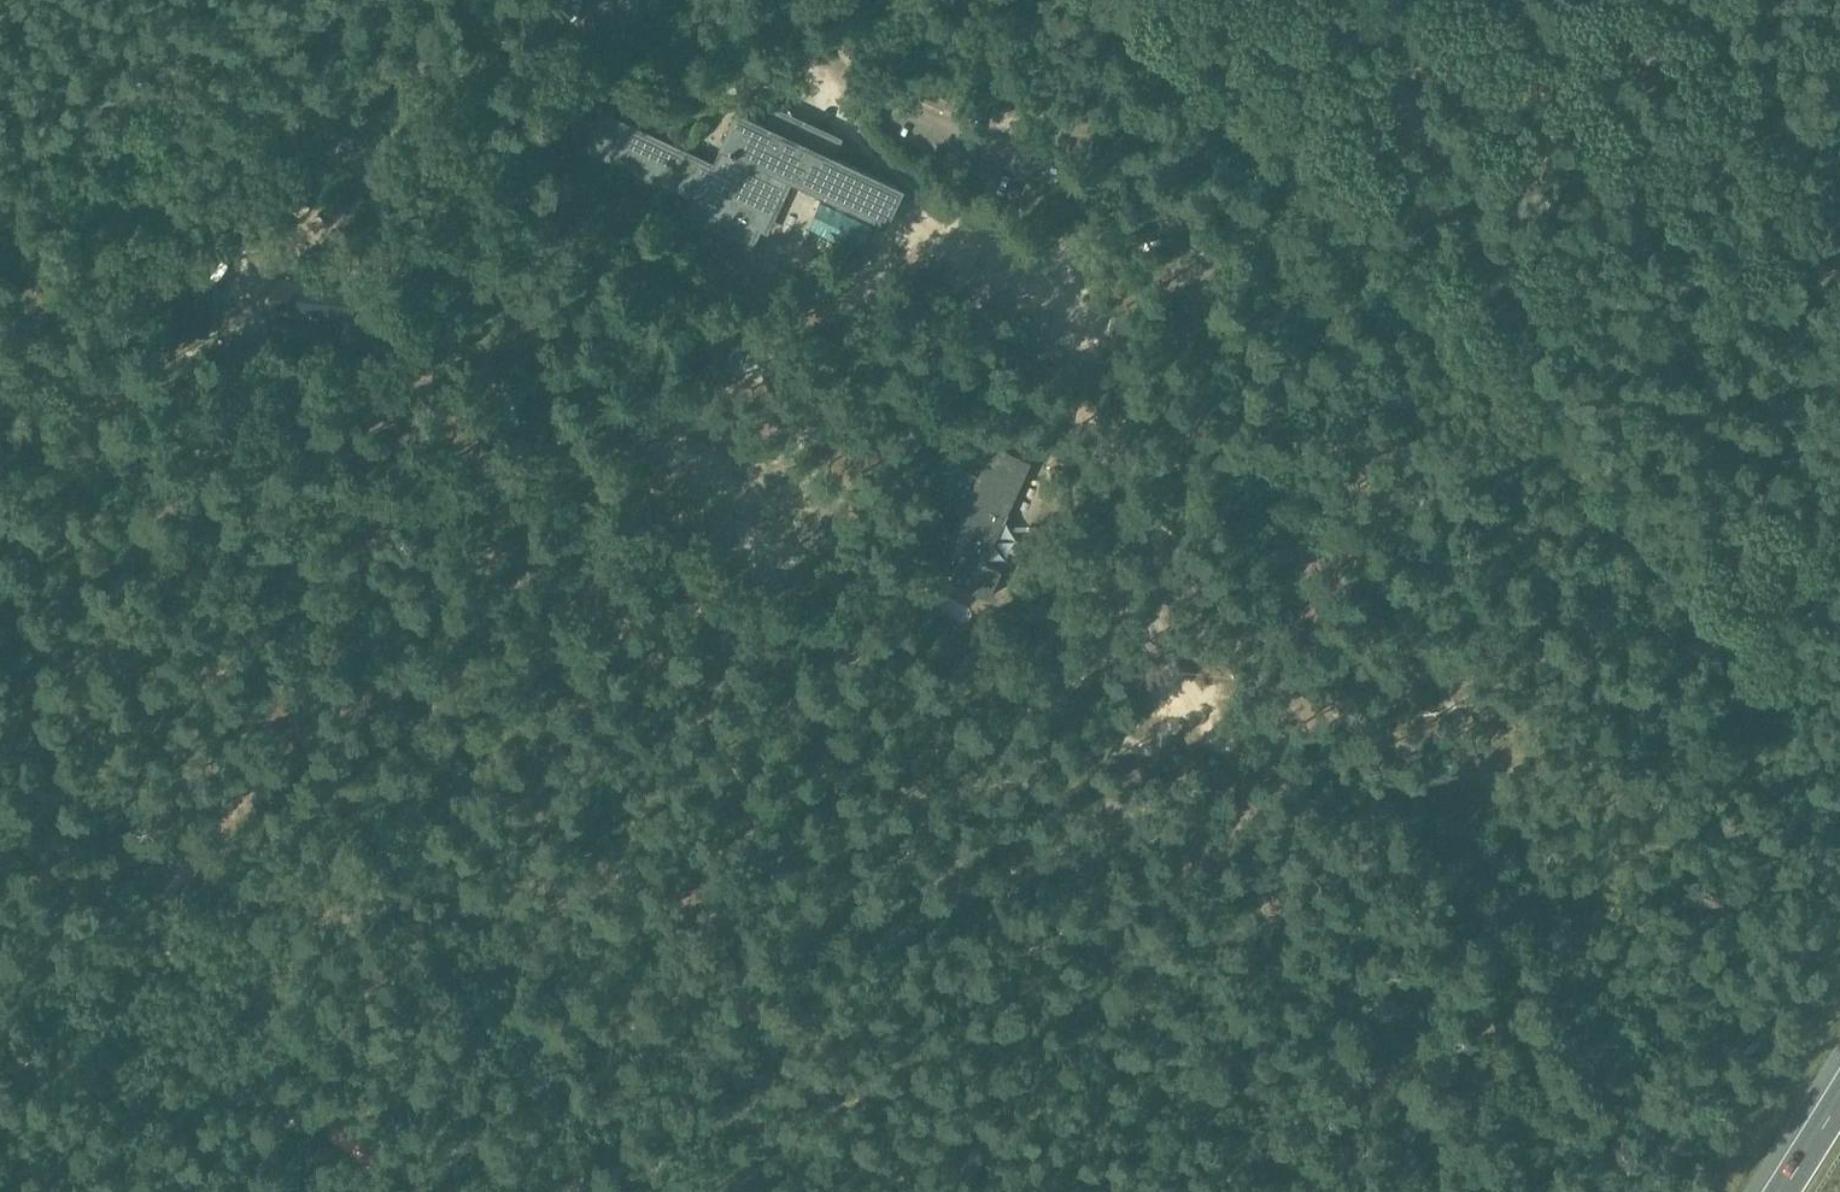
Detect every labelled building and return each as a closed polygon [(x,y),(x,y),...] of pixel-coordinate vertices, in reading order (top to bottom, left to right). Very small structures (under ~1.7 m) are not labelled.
[(638,11),(640,0),(586,0),(638,11)] [(689,220),(752,251),(787,176),(890,223),(905,191),(836,159),(844,141),(776,109),(768,127),(739,113),(724,146),(732,150),(719,179),(702,171),(707,160),(604,112),(587,148),(699,200),(689,220)] [(311,207),(303,201),(296,210),(303,216),(311,207)] [(327,222),(319,214),(311,223),(319,231),(327,222)] [(357,287),(289,280),(286,312),(354,319),(357,287)] [(986,564),(1032,463),(995,444),(980,478),(957,467),(940,504),(962,514),(947,548),(963,556),(952,581),(990,599),(1003,573),(986,564)] [(346,1172),(368,1185),(378,1168),(356,1155),(346,1172)]
